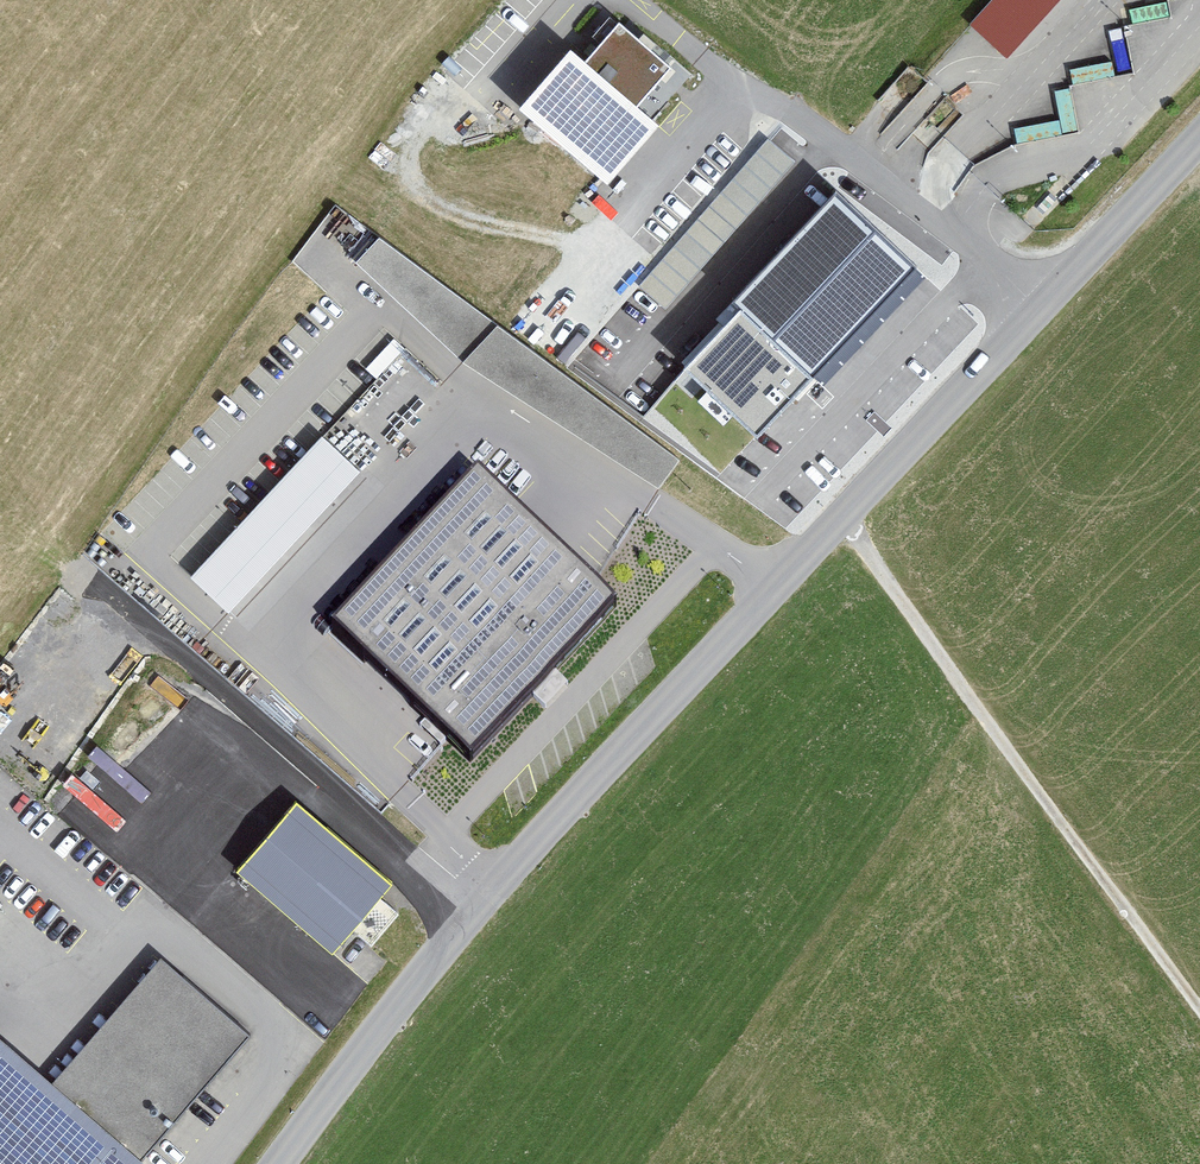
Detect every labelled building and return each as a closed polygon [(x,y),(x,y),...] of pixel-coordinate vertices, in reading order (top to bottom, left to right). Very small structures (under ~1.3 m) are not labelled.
[(971,21),(1009,53),(1054,0),(989,0),(971,21)] [(620,13),(585,51),(636,98),(671,60),(620,13)] [(570,38),(519,95),(609,176),(660,120),(636,98),(585,51),(570,38)] [(1015,121),(1017,135),(1079,125),(1073,83),(1056,86),(1061,114),(1015,121)] [(742,311),(644,418),(721,475),(920,269),(836,192),(733,303),(742,311)] [(379,230),(357,258),(463,359),(497,319),(379,230)] [(679,454),(497,319),(463,359),(659,488),(679,454)] [(323,432),(191,573),(229,609),(362,468),(323,432)] [(477,473),(332,627),(470,755),(614,601),(477,473)] [(22,692),(0,675),(0,722),(22,692)] [(236,866),(332,947),(392,878),(296,796),(236,866)] [(249,1030),(160,954),(52,1078),(142,1155),(249,1030)] [(142,1155),(52,1078),(0,1034),(0,1163),(134,1163),(142,1155)]
